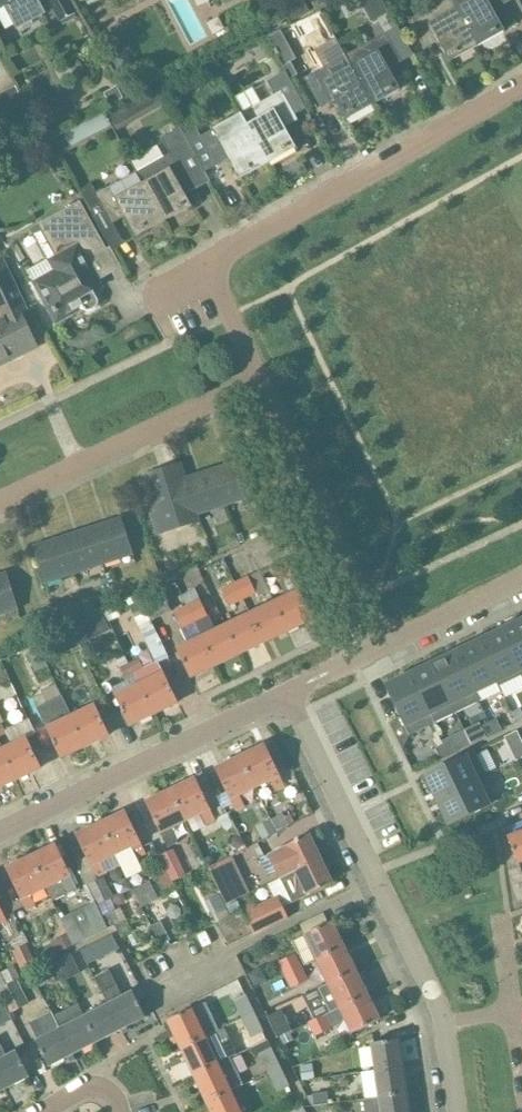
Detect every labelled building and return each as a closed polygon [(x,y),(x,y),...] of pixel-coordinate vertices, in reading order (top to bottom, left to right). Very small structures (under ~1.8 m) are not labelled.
[(1,1),(3,5),(5,4),(18,27),(45,13),(38,0),(0,0),(0,2),(1,1)] [(70,0),(49,0),(63,26),(79,17),(70,0)] [(383,0),(359,0),(373,25),(391,15),(383,0)] [(452,0),(447,0),(411,20),(424,44),(436,37),(451,62),(478,47),(452,0)] [(478,47),(505,32),(490,6),(502,0),(452,0),(478,47)] [(388,33),(346,56),(374,105),(401,90),(387,64),(401,56),(411,51),(398,27),(388,33)] [(328,67),(306,79),(319,103),(332,95),(346,121),(374,105),(346,56),(343,58),(339,51),(324,60),(328,67)] [(16,86),(0,94),(0,124),(28,110),(16,86)] [(143,96),(152,112),(157,109),(166,104),(158,88),(143,96)] [(283,92),(242,115),(270,164),(297,149),(282,123),(296,116),(283,92)] [(131,124),(122,108),(121,109),(108,116),(117,131),(131,124)] [(106,113),(78,127),(86,142),(113,128),(106,113)] [(197,128),(185,135),(205,172),(217,165),(215,161),(219,159),(228,154),(242,180),(270,164),(242,115),(219,128),(202,137),(197,128)] [(138,173),(166,223),(193,208),(186,195),(211,182),(205,172),(185,135),(181,128),(161,138),(172,155),(138,173)] [(138,238),(166,223),(138,173),(97,197),(91,186),(80,192),(102,232),(114,225),(111,219),(123,212),(138,238)] [(108,251),(82,203),(46,222),(63,253),(30,271),(35,281),(47,304),(51,302),(61,321),(84,309),(88,311),(92,310),(96,308),(99,305),(99,301),(94,291),(103,286),(89,260),(108,251)] [(3,254),(0,255),(0,316),(1,318),(0,319),(0,365),(38,345),(23,315),(30,311),(7,264),(3,254)] [(216,471),(227,507),(255,498),(244,463),(216,471)] [(201,523),(198,516),(187,480),(183,466),(145,477),(157,514),(151,516),(158,536),(201,523)] [(216,471),(187,480),(198,516),(227,507),(216,471)] [(122,519),(92,529),(104,566),(134,556),(122,519)] [(92,529),(63,538),(76,575),(104,566),(92,529)] [(76,575),(63,538),(34,548),(46,585),(76,575)] [(238,540),(228,545),(231,550),(240,546),(238,540)] [(271,565),(262,570),(265,576),(274,571),(287,597),(275,603),(288,631),(313,619),(300,592),(293,576),(285,559),(271,565)] [(249,576),(235,582),(244,599),(257,593),(259,597),(272,591),(265,576),(262,570),(249,577),(249,576)] [(0,576),(0,617),(18,611),(6,574),(0,576)] [(244,599),(235,582),(222,588),(230,606),(244,599)] [(139,595),(153,622),(173,612),(160,585),(139,595)] [(187,606),(215,665),(240,654),(226,626),(216,631),(197,590),(183,597),(187,606)] [(288,631),(275,603),(251,615),(264,643),(288,631)] [(191,677),(215,665),(187,606),(174,613),(189,644),(177,649),(191,677)] [(264,643),(251,615),(226,626),(240,654),(264,643)] [(105,616),(74,627),(79,640),(110,629),(105,616)] [(501,631),(521,674),(521,621),(501,631)] [(140,659),(131,664),(135,673),(133,674),(135,678),(139,685),(140,684),(154,714),(178,702),(164,673),(160,663),(170,658),(153,622),(139,628),(155,663),(144,668),(140,659)] [(501,631),(478,642),(497,681),(496,682),(499,687),(521,676),(521,674),(501,631)] [(497,681),(478,642),(456,653),(475,693),(475,692),(496,682),(497,681)] [(475,693),(456,653),(433,664),(456,713),(480,702),(475,692),(475,693)] [(122,658),(117,660),(121,669),(125,678),(133,674),(135,673),(130,664),(127,656),(122,658)] [(456,713),(433,664),(410,675),(434,724),(456,713)] [(386,687),(402,719),(391,725),(403,750),(410,736),(434,724),(410,675),(386,687)] [(135,678),(113,688),(116,696),(130,725),(154,714),(140,684),(139,685),(135,678)] [(61,697),(63,696),(57,684),(42,691),(48,702),(37,708),(61,758),(85,747),(71,718),(61,697)] [(95,706),(71,718),(85,747),(109,735),(95,706)] [(497,719),(489,723),(495,735),(503,731),(497,719)] [(13,745),(3,749),(17,779),(41,768),(27,738),(37,733),(30,720),(7,732),(13,745)] [(495,735),(489,723),(481,727),(487,738),(495,735)] [(521,744),(521,740),(518,731),(505,737),(511,749),(521,744)] [(451,741),(444,745),(449,757),(457,753),(451,741)] [(449,757),(444,745),(436,749),(441,760),(449,757)] [(265,746),(240,757),(255,789),(271,782),(275,792),(284,787),(265,746)] [(0,751),(0,787),(17,779),(3,749),(0,751)] [(475,752),(426,775),(438,800),(487,777),(475,752)] [(239,797),(255,789),(240,757),(215,768),(235,811),(244,807),(239,797)] [(499,802),(487,777),(438,800),(450,825),(499,802)] [(196,779),(171,790),(186,822),(201,814),(206,825),(208,824),(215,820),(196,779)] [(173,828),(185,822),(186,822),(171,790),(146,802),(168,848),(179,843),(173,828)] [(101,824),(120,865),(121,865),(128,879),(144,871),(138,858),(145,854),(125,812),(101,824)] [(227,814),(219,818),(225,830),(233,825),(227,814)] [(96,878),(120,865),(101,824),(76,836),(96,878)] [(509,838),(518,863),(521,862),(521,833),(509,838)] [(269,855),(260,860),(267,875),(277,871),(281,879),(321,859),(309,835),(285,847),(269,855)] [(31,857),(46,889),(47,889),(54,903),(76,891),(75,888),(56,845),(31,857)] [(172,881),(173,881),(186,874),(174,850),(160,857),(166,869),(172,881)] [(30,897),(46,889),(31,857),(6,870),(25,912),(34,908),(30,897)] [(227,905),(238,900),(251,893),(233,857),(209,868),(227,905)] [(321,859),(281,879),(293,903),(332,883),(321,859)] [(177,889),(173,881),(172,881),(166,869),(156,874),(166,894),(177,889)] [(88,886),(96,902),(109,928),(115,925),(116,928),(123,924),(110,900),(114,897),(105,878),(88,886)] [(159,899),(150,881),(133,890),(142,908),(159,899)] [(290,917),(279,895),(259,906),(257,902),(241,910),(249,926),(253,935),(290,917)] [(68,934),(75,946),(109,928),(96,902),(61,920),(68,934)] [(248,926),(242,912),(232,916),(219,923),(226,937),(248,926)] [(305,936),(317,961),(345,947),(333,922),(305,936)] [(57,955),(75,946),(68,934),(51,942),(57,955)] [(112,935),(82,951),(89,965),(120,948),(112,935)] [(23,973),(39,965),(29,944),(13,952),(23,973)] [(317,961),(328,984),(328,985),(356,971),(345,947),(317,961)] [(279,962),(285,975),(302,967),(295,954),(279,962)] [(72,955),(57,962),(66,981),(81,973),(72,955)] [(56,981),(48,965),(33,972),(41,988),(56,981)] [(308,980),(302,967),(285,975),(292,988),(308,980)] [(261,968),(248,975),(255,987),(267,981),(261,968)] [(98,989),(115,986),(112,971),(95,975),(98,989)] [(328,984),(319,989),(330,1013),(340,1009),(368,995),(356,971),(328,985),(328,984)] [(0,991),(11,1014),(30,1005),(18,980),(7,985),(8,987),(0,991)] [(117,985),(103,992),(109,1004),(122,1030),(147,1017),(134,992),(124,997),(117,985)] [(11,1014),(0,991),(0,1026),(14,1019),(11,1014)] [(242,1019),(256,1013),(247,995),(234,1002),(242,1019)] [(340,1009),(352,1033),(380,1020),(368,995),(340,1009)] [(95,1011),(86,1016),(99,1042),(122,1030),(109,1004),(95,1011)] [(206,1036),(193,1008),(169,1019),(173,1029),(182,1047),(206,1036)] [(292,1031),(282,1010),(268,1017),(277,1038),(292,1031)] [(40,1040),(38,1041),(51,1067),(75,1054),(62,1029),(52,1011),(38,1018),(47,1036),(40,1040)] [(256,1013),(242,1019),(242,1020),(250,1036),(264,1030),(256,1013)] [(99,1042),(86,1016),(62,1029),(75,1054),(99,1042)] [(330,1029),(324,1017),(309,1024),(315,1037),(330,1029)] [(206,1036),(182,1047),(194,1075),(232,1057),(238,1054),(225,1027),(206,1036)] [(268,1073),(282,1067),(269,1040),(258,1045),(252,1048),(257,1058),(261,1057),(268,1073)] [(373,1043),(376,1070),(405,1067),(402,1040),(373,1043)] [(7,1089),(31,1077),(18,1051),(7,1057),(0,1043),(0,1075),(7,1089)] [(232,1057),(194,1075),(207,1102),(231,1090),(232,1091),(245,1085),(232,1057)] [(294,1064),(298,1081),(320,1077),(316,1059),(294,1064)] [(282,1067),(268,1073),(278,1093),(291,1087),(282,1067)] [(405,1067),(376,1070),(361,1072),(365,1099),(409,1094),(405,1067)] [(232,1091),(231,1090),(207,1102),(212,1111),(241,1111),(232,1091)] [(330,1104),(328,1092),(313,1094),(313,1096),(307,1096),(310,1106),(330,1104)] [(409,1094),(365,1099),(365,1100),(363,1100),(365,1111),(411,1111),(409,1094)]
